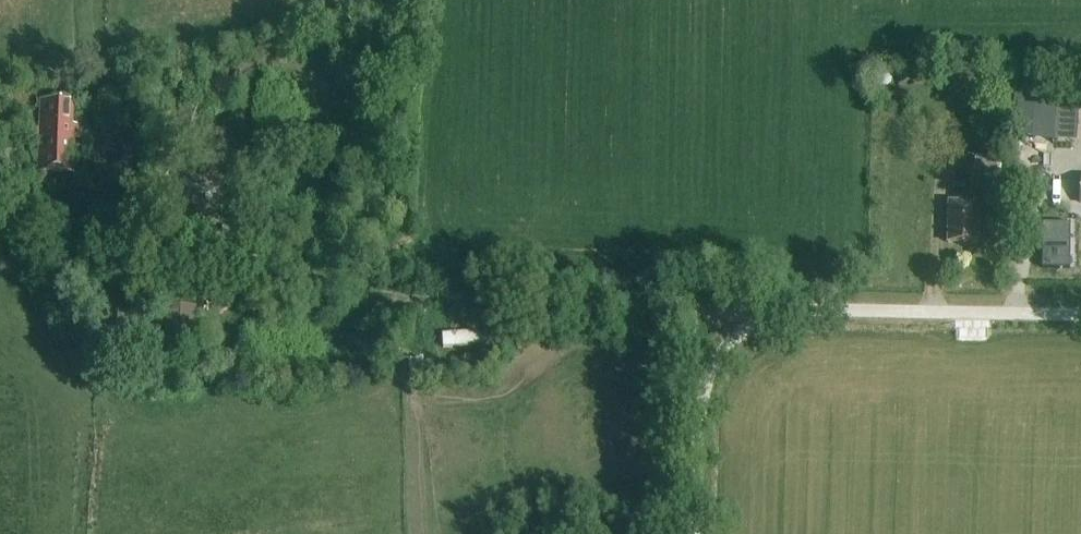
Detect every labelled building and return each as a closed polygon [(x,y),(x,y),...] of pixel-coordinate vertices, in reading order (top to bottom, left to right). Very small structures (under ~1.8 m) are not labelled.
[(1034,95),(1031,139),(1054,141),(1057,96),(1034,95)] [(41,101),(38,174),(76,175),(78,127),(73,126),(74,102),(41,101)] [(18,123),(18,110),(0,109),(0,122),(18,123)] [(121,148),(120,170),(138,171),(139,149),(121,148)] [(16,166),(17,152),(0,151),(0,165),(16,166)] [(971,190),(997,192),(1001,161),(974,159),(971,190)] [(948,203),(948,244),(978,245),(979,204),(948,203)] [(163,356),(196,357),(197,309),(165,309),(165,314),(166,314),(166,328),(164,327),(163,356)] [(442,346),(483,341),(482,330),(440,334),(442,346)]
